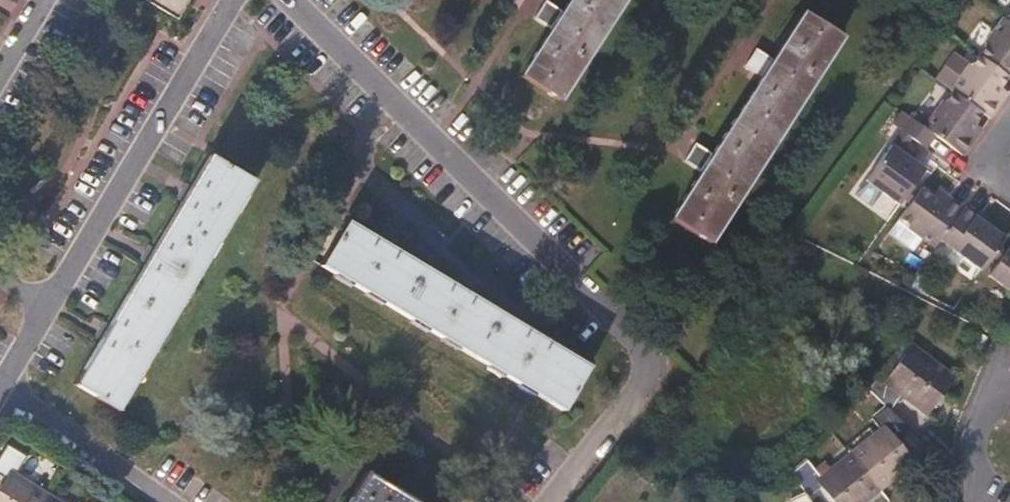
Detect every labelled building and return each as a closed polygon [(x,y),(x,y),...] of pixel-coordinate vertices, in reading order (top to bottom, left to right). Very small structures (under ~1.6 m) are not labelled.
[(188,0),(149,0),(177,18),(188,0)] [(558,101),(623,0),(568,0),(561,12),(548,4),(542,12),(537,19),(551,28),(520,77),(558,101)] [(1001,15),(1009,21),(1009,3),(1001,15)] [(670,220),(708,244),(839,38),(802,13),(772,59),(758,51),(753,60),(748,68),(761,77),(711,155),(698,146),(693,155),(688,162),(701,171),(670,220)] [(1001,15),(982,41),(985,45),(979,54),(1009,76),(1009,74),(1009,21),(1001,15)] [(996,93),(1001,86),(1009,76),(979,54),(971,65),(968,62),(949,88),(986,115),(992,120),(1006,100),(996,93)] [(1001,86),(996,93),(1006,100),(1009,94),(1001,86)] [(979,125),(986,115),(949,88),(931,113),(940,120),(931,131),(935,134),(965,157),(975,142),(970,137),(979,125)] [(931,131),(910,116),(901,127),(911,134),(926,146),(935,134),(931,131)] [(975,142),(985,129),(979,125),(970,137),(975,142)] [(904,142),(911,134),(901,127),(891,141),(912,156),(915,151),(904,142)] [(926,167),(912,156),(891,141),(865,176),(900,201),(904,195),(914,182),(926,167)] [(75,385),(117,409),(252,181),(210,156),(188,195),(151,256),(105,335),(75,385)] [(911,200),(921,188),(914,182),(904,195),(911,200)] [(941,238),(964,207),(951,198),(948,202),(934,192),(924,184),(921,188),(911,200),(898,218),(923,237),(928,229),(941,238)] [(951,198),(938,187),(934,192),(948,202),(951,198)] [(964,207),(941,238),(983,269),(992,255),(1001,243),(1005,238),(988,225),(986,228),(974,219),(976,216),(964,207)] [(991,222),(979,213),(976,216),(974,219),(986,228),(988,225),(991,222)] [(536,335),(474,298),(463,291),(391,248),(386,245),(378,241),(347,222),(322,265),(562,410),(588,366),(560,349),(536,335)] [(1001,261),(1009,249),(1001,243),(992,255),(1001,261)] [(1009,249),(1001,261),(991,274),(1009,288),(1009,248),(1009,249)] [(878,376),(868,390),(885,408),(872,419),(881,431),(850,456),(821,480),(806,463),(793,474),(805,494),(790,501),(811,501),(809,499),(826,486),(838,501),(861,501),(878,489),(908,465),(892,443),(908,429),(890,411),(903,394),(925,411),(950,378),(913,350),(888,382),(878,376)] [(46,497),(15,477),(26,458),(6,446),(0,456),(0,475),(9,481),(0,496),(0,501),(54,501),(46,497)] [(367,473),(349,501),(416,501),(367,473)]
